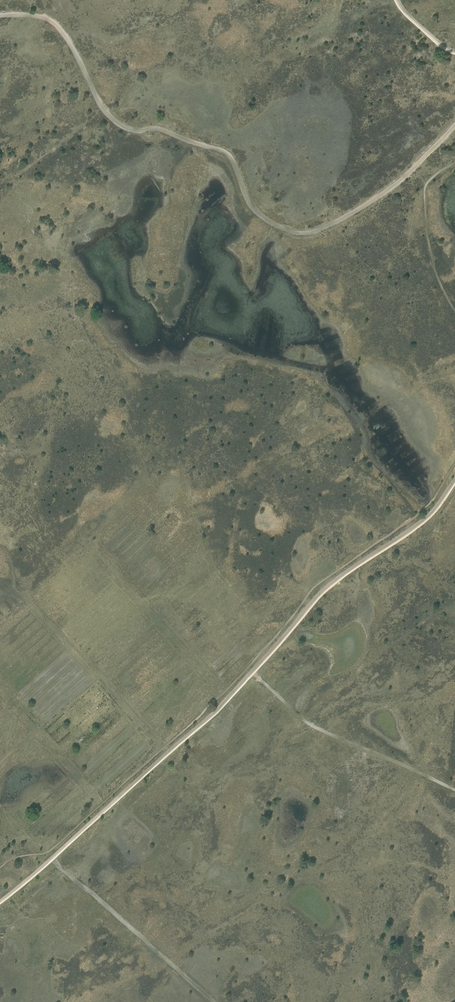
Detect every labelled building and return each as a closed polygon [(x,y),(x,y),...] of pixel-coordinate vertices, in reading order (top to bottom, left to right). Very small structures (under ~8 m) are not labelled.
[(356,393),(363,388),(358,381),(356,383),(352,387),(356,393)]
